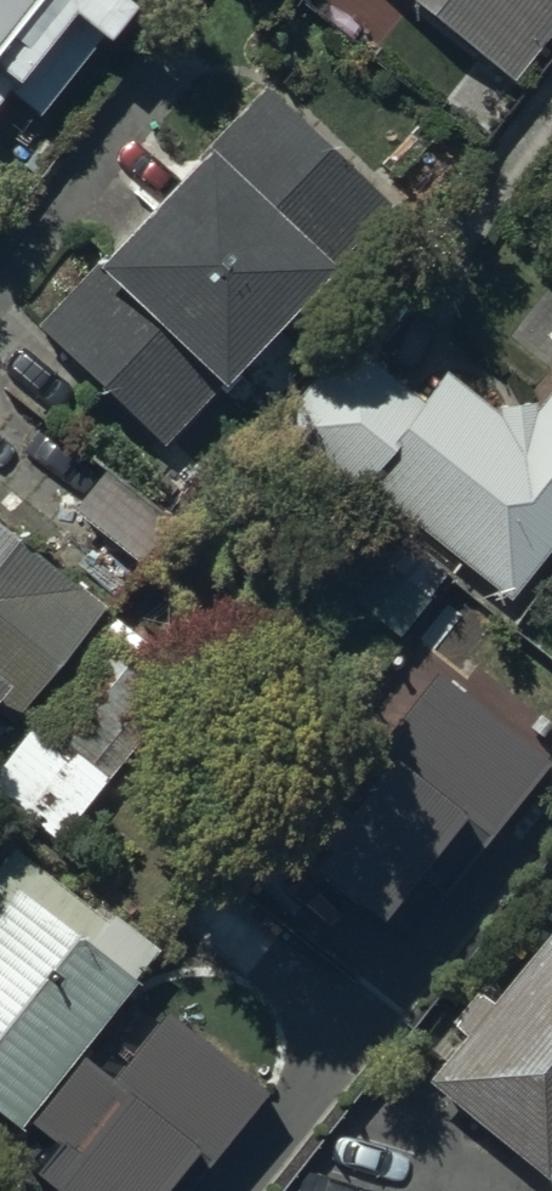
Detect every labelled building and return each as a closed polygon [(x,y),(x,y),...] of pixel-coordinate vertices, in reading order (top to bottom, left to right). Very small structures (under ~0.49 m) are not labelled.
[(8,100),(39,126),(87,67),(62,47),(74,32),(108,59),(134,27),(102,2),(104,0),(0,0),(0,110),(8,100)] [(509,89),(551,37),(551,0),(403,0),(509,89)] [(386,215),(263,98),(196,169),(200,172),(97,281),(92,277),(38,335),(43,340),(2,384),(65,444),(107,399),(164,453),(215,398),(221,404),(334,284),(327,278),(386,215)] [(537,417),(488,418),(443,382),(421,409),(345,347),(273,438),(354,504),(365,491),(512,610),(551,561),(551,397),(537,417)] [(168,526),(107,477),(73,520),(134,569),(168,526)] [(0,537),(0,718),(14,728),(101,615),(0,537)] [(448,583),(394,541),(344,605),(398,647),(448,583)] [(60,847),(169,700),(99,648),(0,782),(0,803),(60,847)] [(107,932),(17,863),(0,885),(0,1126),(19,1141),(134,992),(131,990),(157,956),(114,922),(107,932)] [(470,1046),(431,1093),(550,1190),(551,1188),(551,949),(495,1017),(481,1005),(456,1035),(470,1046)]
